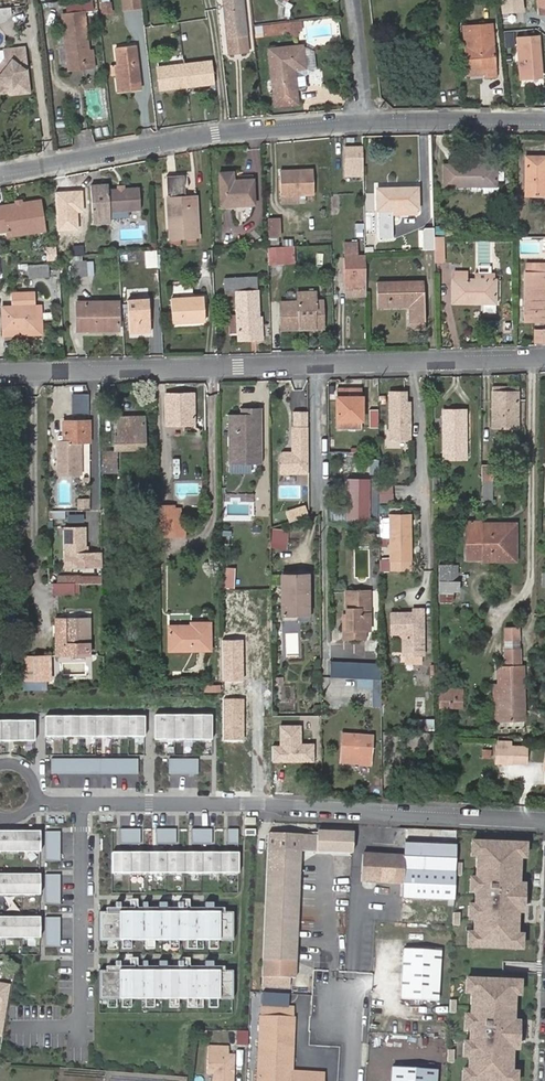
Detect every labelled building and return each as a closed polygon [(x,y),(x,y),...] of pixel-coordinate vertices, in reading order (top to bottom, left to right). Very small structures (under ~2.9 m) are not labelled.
[(93,0),(47,0),(47,5),(64,4),(64,9),(82,8),(83,11),(94,10),(93,0)] [(102,14),(111,13),(110,0),(102,0),(102,3),(101,3),(102,14)] [(229,53),(248,51),(243,0),(224,0),(229,53)] [(522,0),(502,0),(503,14),(524,12),(522,0)] [(538,8),(529,9),(531,27),(544,25),(544,0),(537,0),(538,8)] [(285,1),(283,14),(289,16),(292,3),(285,1)] [(84,61),(85,67),(94,66),(92,49),(88,50),(83,11),(62,14),(68,63),(84,61)] [(297,20),(268,23),(269,33),(299,29),(297,20)] [(482,34),(465,35),(468,71),(485,70),(485,77),(496,76),(492,23),(481,24),(482,34)] [(464,25),(465,35),(482,34),(481,24),(464,25)] [(520,78),(542,76),(539,42),(518,43),(520,78)] [(125,83),(140,81),(135,45),(116,47),(118,64),(123,64),(125,83)] [(275,105),(297,103),(296,92),(294,69),(306,68),(302,45),(269,49),(275,105)] [(315,52),(302,45),(306,68),(294,69),(296,92),(304,92),(302,76),(317,74),(315,52)] [(0,64),(0,91),(6,91),(7,94),(19,92),(28,82),(27,69),(24,70),(23,67),(26,64),(24,48),(4,50),(5,57),(0,64)] [(214,83),(211,60),(158,67),(161,89),(214,83)] [(68,69),(85,67),(84,61),(68,63),(68,69)] [(141,88),(140,81),(125,83),(123,64),(118,64),(115,65),(118,91),(141,88)] [(28,82),(19,92),(24,92),(29,91),(28,82)] [(363,146),(346,147),(346,175),(363,175),(363,166),(363,146)] [(544,194),(544,156),(527,156),(527,194),(544,194)] [(444,165),(444,185),(496,185),(496,165),(444,165)] [(282,195),(298,194),(314,194),(312,170),(281,171),(282,195)] [(219,172),(220,206),(254,204),(252,179),(233,180),(232,171),(219,172)] [(170,239),(198,238),(195,195),(185,195),(184,175),(167,175),(169,196),(168,196),(170,239)] [(110,211),(120,210),(141,209),(139,187),(108,189),(108,184),(91,185),(93,222),(110,221),(110,218),(110,211)] [(392,237),(391,213),(416,213),(416,209),(419,208),(418,187),(376,188),(377,209),(380,209),(380,237),(392,237)] [(298,203),(298,194),(282,195),(282,204),(298,203)] [(16,204),(0,207),(0,232),(8,231),(9,236),(28,233),(26,225),(45,222),(41,200),(22,203),(16,204)] [(121,218),(120,210),(110,211),(110,218),(121,218)] [(269,219),(269,236),(280,235),(279,218),(269,219)] [(26,225),(28,233),(46,229),(45,222),(26,225)] [(363,223),(354,223),(354,234),(363,234),(363,223)] [(63,226),(62,237),(74,238),(75,227),(63,226)] [(420,234),(420,249),(423,249),(424,249),(434,249),(434,235),(434,234),(420,234)] [(442,235),(434,235),(434,249),(435,253),(435,255),(435,261),(442,261),(442,235)] [(347,295),(366,295),(365,255),(358,255),(357,243),(346,243),(347,295)] [(292,245),(269,246),(270,264),(293,263),(292,245)] [(47,260),(57,260),(57,247),(47,248),(47,260)] [(74,276),(87,276),(87,275),(86,262),(86,260),(74,261),(74,276)] [(453,302),(496,302),(496,273),(476,273),(476,279),(466,279),(466,271),(452,271),(453,302)] [(525,271),(525,320),(544,320),(544,271),(525,271)] [(50,275),(28,276),(29,291),(50,289),(50,275)] [(241,333),(259,332),(257,275),(224,277),(225,293),(236,291),(237,315),(230,315),(230,333),(241,333)] [(411,320),(426,320),(424,281),(378,282),(378,306),(409,306),(409,320),(411,320)] [(19,306),(35,305),(35,292),(11,293),(12,306),(19,306)] [(317,321),(317,327),(324,327),(323,299),(316,300),(316,292),(298,292),(298,301),(280,302),(282,329),(299,328),(299,322),(317,321)] [(148,296),(126,298),(130,335),(152,332),(148,296)] [(171,298),(173,322),(206,321),(203,296),(171,298)] [(75,301),(75,330),(120,330),(119,301),(75,301)] [(13,335),(42,333),(41,305),(35,305),(19,306),(12,306),(2,307),(3,328),(13,328),(13,335)] [(426,328),(426,320),(411,320),(412,329),(426,328)] [(502,322),(503,332),(512,331),(511,321),(502,322)] [(535,344),(544,344),(544,329),(536,329),(535,344)] [(260,339),(259,332),(241,333),(241,340),(260,339)] [(362,388),(337,389),(337,429),(362,429),(362,388)] [(389,393),(390,440),(410,440),(409,403),(405,403),(405,392),(389,393)] [(493,392),(493,426),(518,427),(518,392),(493,392)] [(166,394),(167,424),(194,423),(193,394),(166,394)] [(88,413),(89,396),(73,395),(73,413),(88,413)] [(241,415),(237,415),(237,462),(246,462),(261,462),(260,409),(248,409),(248,415),(241,415)] [(452,454),(466,454),(465,411),(444,411),(445,458),(452,458),(452,454)] [(308,428),(308,412),(294,412),(294,429),(308,428)] [(237,462),(237,415),(229,415),(229,463),(237,462)] [(116,448),(143,448),(143,418),(120,419),(120,437),(116,437),(116,448)] [(89,422),(64,422),(64,442),(56,441),(56,473),(81,473),(81,462),(78,462),(78,442),(89,441),(89,422)] [(282,473),(308,473),(308,428),(294,429),(295,453),(282,453),(282,473)] [(103,472),(117,472),(117,452),(103,451),(103,472)] [(370,476),(379,476),(379,472),(379,461),(371,461),(370,476)] [(230,472),(237,472),(237,462),(229,463),(230,472)] [(237,462),(237,472),(247,473),(246,462),(237,462)] [(493,466),(480,465),(480,481),(493,480),(493,466)] [(493,509),(493,480),(480,481),(481,501),(481,509),(493,509)] [(380,503),(394,501),(391,481),(378,483),(380,503)] [(77,510),(90,510),(89,499),(77,499),(77,510)] [(155,506),(155,518),(180,518),(180,509),(174,509),(174,506),(155,506)] [(287,512),(290,521),(306,517),(303,507),(287,512)] [(331,507),(331,522),(348,521),(348,508),(331,507)] [(359,507),(348,508),(348,521),(359,521),(359,507)] [(391,515),(391,560),(410,560),(410,515),(391,515)] [(467,520),(467,559),(513,559),(514,525),(481,525),(481,521),(467,520)] [(174,521),(156,521),(156,537),(174,537),(174,521)] [(102,566),(102,552),(85,553),(85,527),(64,527),(65,567),(102,566)] [(439,573),(451,573),(451,581),(458,581),(458,565),(439,565),(439,573)] [(451,573),(439,573),(439,581),(451,581),(451,573)] [(102,583),(102,575),(57,576),(57,584),(79,583),(102,583)] [(282,613),(308,613),(308,575),(282,575),(282,613)] [(451,581),(439,581),(440,603),(453,603),(453,594),(459,594),(459,581),(458,581),(451,581)] [(79,594),(79,583),(57,584),(53,584),(53,595),(79,594)] [(347,631),(342,631),(342,639),(365,640),(365,631),(369,631),(370,590),(347,590),(347,614),(347,631)] [(426,652),(425,609),(415,609),(415,613),(392,613),(392,632),(402,632),(406,634),(406,653),(422,652),(426,652)] [(64,643),(58,644),(58,654),(91,654),(90,617),(63,617),(64,643)] [(169,626),(170,650),(210,649),(210,623),(192,623),(191,625),(169,626)] [(519,628),(505,629),(506,639),(519,639),(519,628)] [(285,631),(284,657),(298,657),(299,632),(285,631)] [(243,639),(222,639),(222,681),(243,681),(243,639)] [(507,667),(521,666),(520,650),(506,650),(507,667)] [(422,652),(406,653),(406,663),(422,662),(422,652)] [(25,678),(49,678),(49,657),(25,657),(25,678)] [(353,663),(333,662),(332,677),(360,679),(360,673),(360,671),(358,668),(355,664),(353,663)] [(381,664),(370,663),(369,675),(381,675),(381,664)] [(498,667),(498,684),(498,685),(499,693),(494,693),(495,721),(525,719),(524,666),(521,666),(507,667),(498,667)] [(49,678),(25,678),(22,691),(49,689),(49,678)] [(373,679),(358,679),(357,688),(373,689),(373,679)] [(463,688),(440,688),(440,707),(462,708),(463,688)] [(245,699),(224,699),(224,741),(245,741),(245,699)] [(212,716),(154,716),(154,741),(211,741),(212,716)] [(144,717),(45,717),(45,737),(144,737),(144,717)] [(433,719),(415,719),(415,728),(433,728),(433,719)] [(0,721),(0,742),(34,742),(35,721),(0,721)] [(271,745),(271,762),(314,763),(314,743),(302,743),(302,725),(280,725),(279,745),(271,745)] [(371,766),(373,736),(343,734),(341,762),(361,763),(361,765),(371,766)] [(511,746),(497,746),(496,746),(496,762),(527,763),(527,746),(511,746)] [(481,757),(491,758),(492,749),(482,748),(481,757)] [(138,759),(51,759),(51,774),(138,775),(138,759)] [(198,775),(198,759),(168,759),(168,775),(198,775)] [(279,779),(291,779),(292,767),(279,767),(279,779)] [(140,844),(140,829),(120,829),(120,845),(140,844)] [(176,844),(176,829),(156,829),(156,845),(176,844)] [(212,829),(192,829),(191,845),(212,845),(212,829)] [(238,845),(238,829),(227,829),(227,845),(238,845)] [(0,831),(0,853),(40,853),(40,832),(0,831)] [(60,861),(60,831),(45,831),(45,861),(60,861)] [(268,849),(301,850),(316,851),(316,834),(268,832),(268,849)] [(512,948),(517,843),(474,841),(470,946),(512,948)] [(301,850),(268,849),(263,976),(296,977),(301,850)] [(239,853),(111,853),(111,874),(238,874),(239,853)] [(404,856),(363,853),(362,881),(403,883),(404,870),(404,856)] [(456,873),(404,870),(403,883),(402,897),(454,901),(456,873)] [(0,874),(0,895),(40,895),(39,874),(0,874)] [(60,904),(60,874),(45,874),(45,904),(60,904)] [(233,913),(98,912),(98,941),(233,941),(233,913)] [(454,912),(452,924),(459,925),(461,913),(454,912)] [(0,917),(0,939),(40,939),(40,917),(0,917)] [(60,947),(60,918),(45,918),(45,947),(60,947)] [(442,951),(405,949),(402,998),(439,1001),(442,951)] [(233,971),(98,971),(98,1000),(233,1000),(233,971)] [(511,980),(468,978),(464,1080),(507,1080),(511,980)] [(3,1017),(9,984),(0,982),(0,1016),(3,1017)] [(262,1005),(259,1080),(325,1080),(325,1072),(292,1070),(295,1007),(262,1005)] [(249,1034),(238,1034),(238,1048),(249,1048),(249,1034)] [(210,1043),(208,1070),(216,1071),(215,1080),(234,1080),(235,1053),(230,1053),(230,1044),(210,1043)] [(436,1067),(392,1065),(391,1080),(435,1080),(436,1067)]
